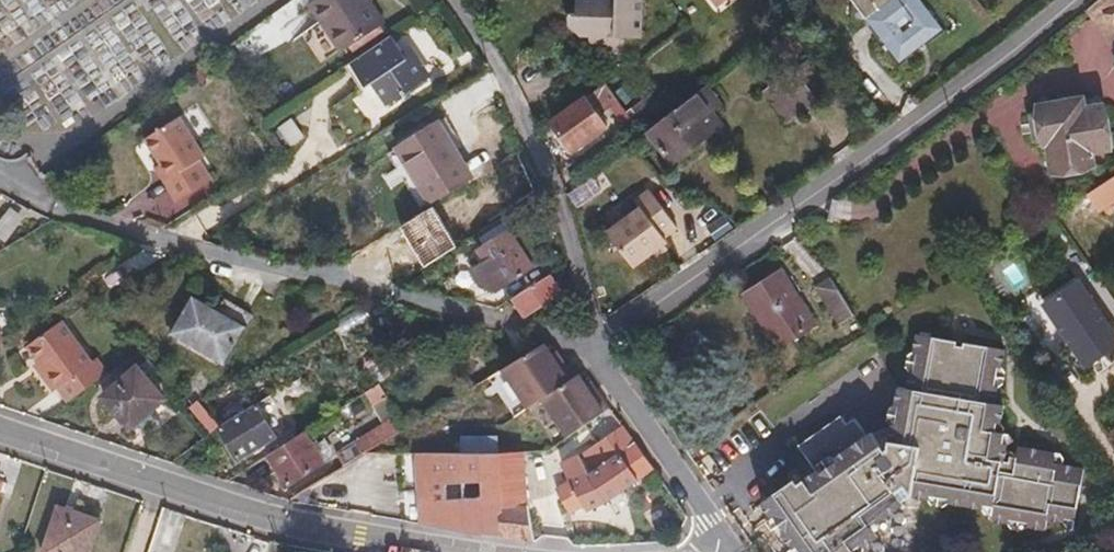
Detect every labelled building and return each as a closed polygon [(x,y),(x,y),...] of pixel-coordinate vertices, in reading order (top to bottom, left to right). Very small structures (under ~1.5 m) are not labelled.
[(370,0),(314,0),(309,3),(340,52),(385,24),(370,0)] [(645,0),(578,0),(571,26),(603,50),(626,51),(627,36),(644,37),(645,0)] [(892,0),(853,0),(855,2),(852,17),(867,19),(892,0)] [(922,0),(892,0),(867,19),(900,62),(944,28),(922,0)] [(1090,9),(1113,40),(1113,0),(1100,0),(1090,9)] [(426,81),(411,57),(406,60),(390,36),(345,67),(360,89),(368,84),(384,106),(426,81)] [(820,77),(823,75),(810,57),(795,68),(812,91),(824,83),(820,77)] [(820,102),(812,91),(795,68),(764,91),(789,124),(820,102)] [(610,107),(620,100),(606,83),(552,121),(573,148),(606,126),(598,116),(610,107)] [(675,161),(724,123),(714,111),(722,103),(707,85),(675,110),(650,129),(675,161)] [(646,125),(671,106),(658,88),(632,108),(646,125)] [(1041,105),(1042,113),(1046,138),(1047,146),(1050,146),(1054,170),(1095,163),(1094,152),(1111,149),(1104,104),(1087,107),(1085,97),(1041,105)] [(632,117),(628,111),(620,100),(610,107),(624,123),(632,117)] [(1046,138),(1042,113),(1030,115),(1034,140),(1046,138)] [(303,137),(290,118),(278,127),(291,146),(303,137)] [(203,169),(202,153),(177,120),(143,141),(161,166),(169,180),(164,183),(176,202),(211,180),(203,169)] [(471,178),(438,123),(396,148),(431,203),(471,178)] [(169,180),(161,166),(155,170),(164,183),(169,180)] [(1089,192),(1102,212),(1113,204),(1113,176),(1089,192)] [(663,235),(677,224),(650,189),(636,199),(641,206),(609,231),(635,264),(652,250),(666,239),(663,235)] [(12,208),(0,224),(0,235),(8,241),(26,216),(12,208)] [(534,269),(510,229),(478,249),(485,260),(504,288),(534,269)] [(657,256),(670,245),(666,239),(652,250),(657,256)] [(504,288),(485,260),(471,270),(480,286),(498,292),(504,288)] [(746,293),(779,348),(815,325),(781,270),(746,293)] [(527,314),(561,292),(551,276),(515,298),(527,314)] [(819,289),(839,323),(854,313),(832,280),(819,289)] [(1046,304),(1087,365),(1113,347),(1113,334),(1080,283),(1046,304)] [(180,339),(234,305),(224,298),(218,310),(193,296),(171,334),(180,339)] [(224,364),(252,315),(234,305),(180,339),(224,364)] [(102,375),(64,322),(29,346),(41,362),(49,373),(44,376),(55,390),(59,387),(68,399),(102,375)] [(796,440),(810,461),(819,463),(793,479),(791,475),(760,496),(768,510),(772,507),(783,524),(779,526),(788,543),(792,540),(797,548),(794,551),(795,551),(850,551),(847,548),(856,542),(858,546),(874,536),(865,522),(874,516),(876,520),(901,504),(898,501),(907,495),(925,498),(926,494),(943,497),(943,502),(979,509),(979,503),(989,505),(986,523),(1004,526),(1004,521),(1026,525),(1025,531),(1042,533),(1043,522),(1061,525),(1062,519),(1071,521),(1081,471),(1051,466),(1053,455),(1020,448),(1019,457),(1013,456),(1012,461),(1007,460),(1010,443),(1006,443),(1008,435),(998,432),(1000,423),(1003,424),(1006,405),(997,404),(1001,387),(995,386),(999,367),(1004,368),(1007,351),(967,342),(965,347),(959,346),(960,341),(919,333),(916,352),(921,353),(917,370),(911,369),(908,387),(899,385),(895,404),(900,406),(897,425),(892,424),(887,447),(878,446),(869,432),(863,436),(852,418),(844,423),(838,414),(796,440)] [(543,399),(576,379),(563,359),(558,361),(554,354),(547,342),(528,353),(523,357),(504,369),(528,408),(543,399)] [(528,353),(521,345),(518,347),(523,357),(528,353)] [(558,361),(563,359),(559,351),(554,354),(558,361)] [(133,422),(174,389),(148,360),(102,398),(113,411),(120,407),(133,422)] [(49,373),(41,362),(36,365),(44,376),(49,373)] [(576,379),(543,399),(564,435),(607,410),(596,391),(591,394),(581,376),(576,379)] [(389,398),(380,383),(366,392),(376,407),(389,398)] [(276,437),(262,413),(277,405),(271,395),(221,426),(219,427),(240,459),(276,437)] [(221,426),(201,402),(191,409),(212,432),(219,427),(221,426)] [(367,452),(406,428),(398,416),(357,442),(359,445),(355,448),(352,445),(338,453),(346,465),(367,452)] [(325,462),(320,453),(324,449),(318,439),(312,442),(305,431),(269,455),(289,485),(325,462)] [(638,482),(655,469),(629,433),(625,435),(638,482)] [(500,453),(500,436),(463,435),(464,452),(500,453)] [(638,482),(625,435),(561,462),(572,480),(586,503),(590,510),(638,482)] [(504,506),(500,453),(464,452),(452,452),(416,453),(420,524),(506,537),(504,506)] [(529,505),(525,452),(500,453),(504,506),(529,505)] [(572,480),(560,488),(573,510),(586,503),(572,480)] [(532,541),(529,505),(504,506),(506,537),(532,541)] [(44,551),(91,551),(101,520),(59,506),(44,551)]
